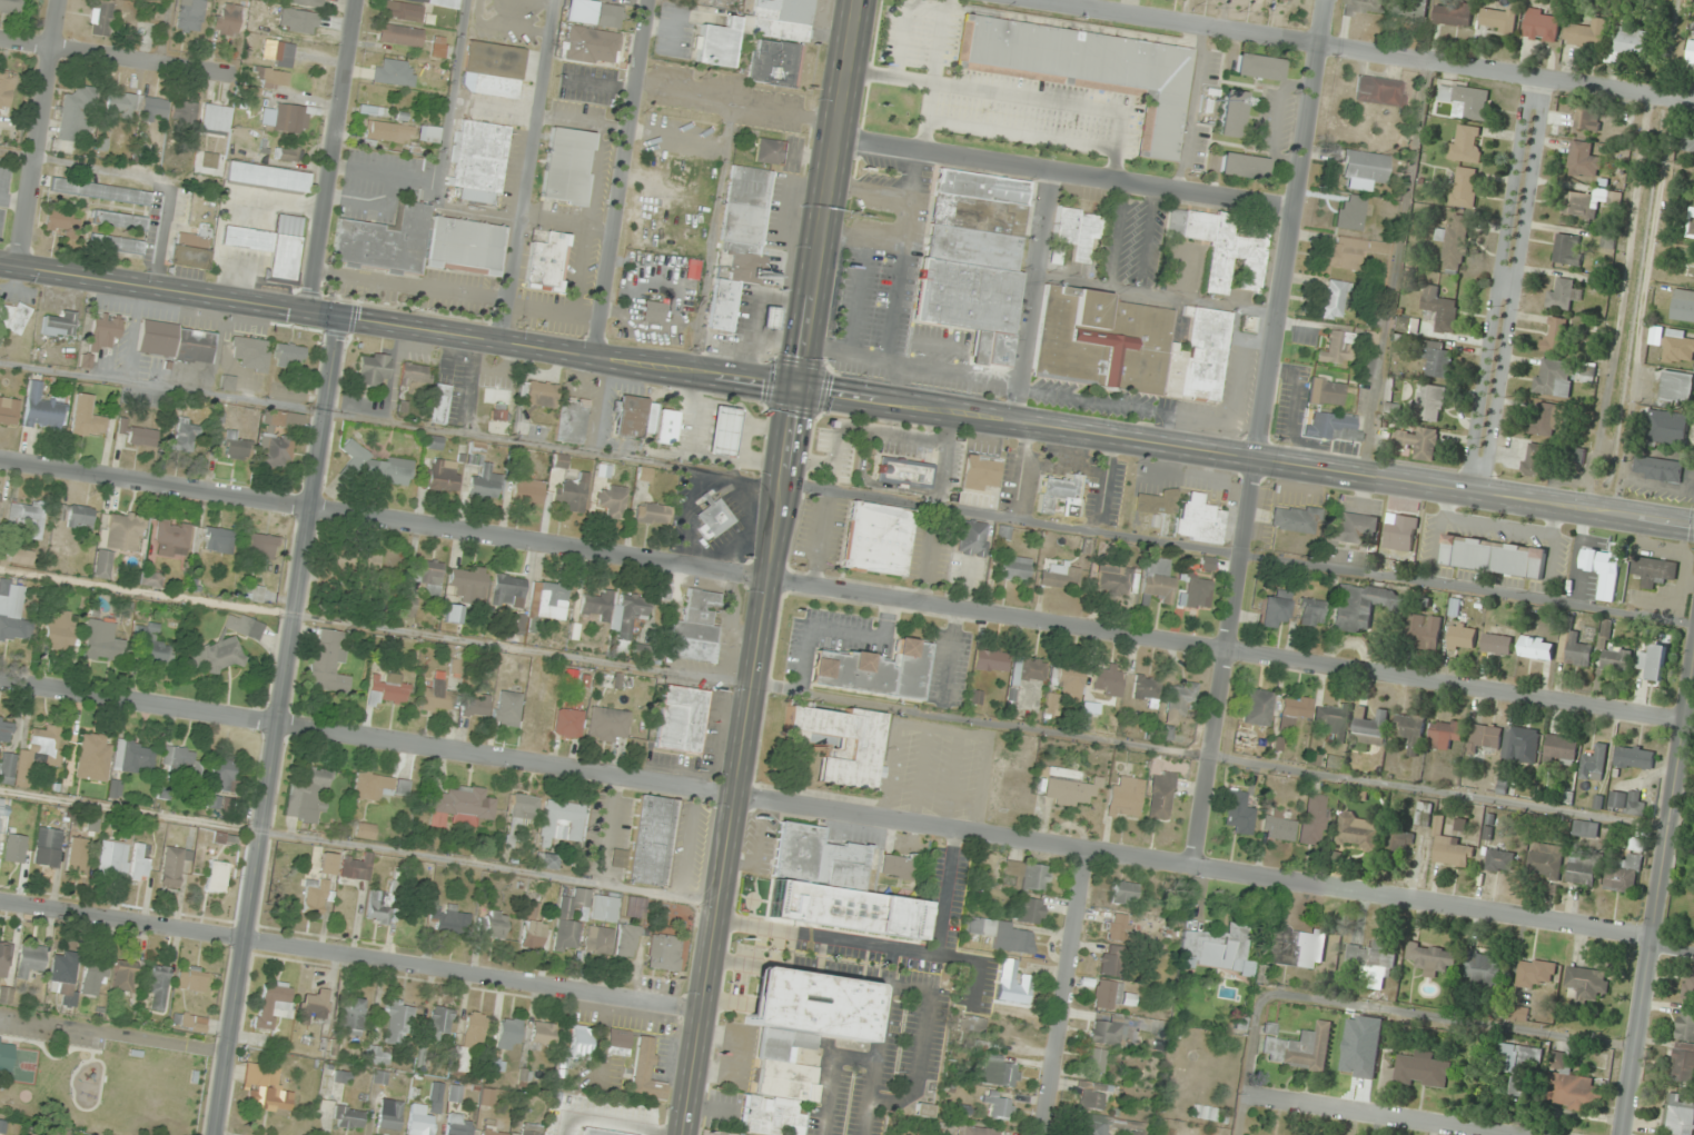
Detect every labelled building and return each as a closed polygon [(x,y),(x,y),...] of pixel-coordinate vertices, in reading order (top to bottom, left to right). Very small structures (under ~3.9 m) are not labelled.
[(20,0),(0,0),(0,11),(18,14),(20,0)] [(90,33),(108,35),(112,2),(94,0),(90,33)] [(174,30),(200,32),(204,0),(203,0),(177,0),(174,30)] [(320,10),(322,0),(291,0),(290,4),(320,10)] [(425,7),(388,0),(386,0),(383,16),(422,24),(425,7)] [(460,0),(428,0),(427,4),(459,8),(460,0)] [(739,34),(808,42),(814,0),(771,0),(771,1),(762,0),(755,0),(752,18),(728,15),(727,28),(700,25),(695,63),(734,68),(739,34)] [(1345,16),(1383,16),(1383,0),(1345,0),(1345,16)] [(1429,0),(1391,0),(1388,16),(1424,23),(1429,0)] [(241,8),(219,2),(211,31),(233,37),(241,8)] [(1470,28),(1472,6),(1436,2),(1434,24),(1470,28)] [(623,8),(599,5),(596,27),(621,30),(623,8)] [(1479,29),(1514,35),(1518,13),(1482,7),(1479,29)] [(1524,36),(1557,40),(1560,14),(1528,10),(1524,36)] [(1176,161),(1191,46),(962,16),(954,70),(1145,94),(1137,156),(1176,161)] [(1607,21),(1594,18),(1592,29),(1568,24),(1564,42),(1601,50),(1607,21)] [(421,47),(423,30),(382,24),(379,41),(421,47)] [(1613,53),(1647,56),(1650,31),(1616,28),(1613,53)] [(618,63),(619,31),(566,30),(565,62),(618,63)] [(449,38),(433,36),(430,56),(446,58),(449,38)] [(1691,38),(1685,63),(1693,65),(1693,39),(1691,38)] [(803,44),(754,39),(749,82),(798,87),(803,44)] [(262,64),(291,67),(294,44),(265,40),(262,64)] [(463,71),(473,73),(470,92),(518,99),(525,48),(467,40),(463,71)] [(1233,74),(1280,82),(1283,60),(1237,53),(1233,74)] [(416,63),(382,59),(382,60),(375,59),(373,82),(414,86),(416,63)] [(288,88),(288,70),(259,70),(259,88),(288,88)] [(14,75),(0,73),(0,110),(9,111),(14,75)] [(1401,81),(1357,76),(1354,100),(1398,106),(1401,81)] [(1490,92),(1441,83),(1438,102),(1453,104),(1451,116),(1485,122),(1490,92)] [(63,94),(57,140),(78,143),(79,136),(89,137),(96,88),(76,85),(74,95),(63,94)] [(1217,135),(1239,139),(1247,93),(1225,89),(1217,135)] [(113,125),(118,114),(132,120),(141,101),(115,90),(101,120),(113,125)] [(143,121),(166,120),(166,98),(142,99),(143,121)] [(196,125),(196,102),(173,102),(173,125),(196,125)] [(227,132),(224,104),(200,107),(204,135),(227,132)] [(262,111),(260,129),(305,134),(307,114),(317,115),(317,108),(276,104),(275,113),(262,111)] [(358,114),(382,116),(383,107),(359,105),(358,114)] [(1601,110),(1575,108),(1572,129),(1599,132),(1601,110)] [(511,126),(457,119),(448,185),(459,187),(458,199),(493,203),(494,195),(502,195),(511,126)] [(364,144),(375,146),(376,137),(412,142),(414,126),(367,120),(364,144)] [(440,128),(419,125),(417,141),(438,143),(440,128)] [(1480,164),(1484,128),(1453,125),(1450,161),(1480,164)] [(1693,153),(1693,125),(1693,133),(1684,132),(1680,150),(1693,153)] [(593,132),(549,127),(541,200),(584,206),(593,132)] [(784,141),(758,138),(756,162),(782,165),(784,141)] [(1598,178),(1601,157),(1591,156),(1593,144),(1572,141),(1567,174),(1598,178)] [(297,162),(299,150),(276,146),(273,158),(297,162)] [(1340,177),(1385,184),(1389,156),(1344,150),(1340,177)] [(219,155),(204,152),(201,168),(216,170),(219,155)] [(1219,175),(1265,180),(1267,158),(1221,154),(1219,175)] [(308,192),(310,172),(228,161),(225,181),(308,192)] [(773,170),(731,165),(719,252),(761,258),(773,170)] [(1472,210),(1480,171),(1457,166),(1449,205),(1472,210)] [(1031,181),(937,168),(915,321),(975,329),(970,364),(1007,368),(1031,181)] [(152,191),(52,178),(50,191),(150,205),(152,191)] [(1562,215),(1596,220),(1599,201),(1615,204),(1617,192),(1595,189),(1593,197),(1565,192),(1562,215)] [(1357,232),(1366,200),(1343,193),(1334,225),(1357,232)] [(499,277),(506,225),(429,216),(430,205),(400,200),(397,226),(337,218),(331,265),(422,276),(423,267),(499,277)] [(1087,263),(1090,239),(1098,240),(1101,213),(1057,207),(1052,241),(1073,245),(1071,261),(1087,263)] [(79,213),(49,208),(45,228),(75,234),(79,213)] [(1210,241),(1205,292),(1227,295),(1231,259),(1241,260),(1237,289),(1260,291),(1267,228),(1249,226),(1248,237),(1232,236),(1235,216),(1168,208),(1165,236),(1210,241)] [(92,226),(147,232),(149,217),(94,211),(92,226)] [(224,225),(221,246),(271,252),(267,278),(295,282),(304,217),(277,213),(275,232),(224,225)] [(1443,271),(1463,273),(1470,217),(1450,215),(1448,230),(1438,229),(1436,243),(1446,244),(1443,271)] [(207,270),(213,226),(201,224),(199,236),(174,232),(169,265),(207,270)] [(524,288),(562,292),(569,233),(545,230),(544,242),(529,240),(524,288)] [(145,242),(92,233),(89,247),(143,255),(145,242)] [(1585,238),(1558,234),(1553,263),(1580,267),(1585,238)] [(1327,266),(1363,271),(1367,241),(1331,236),(1327,266)] [(1693,279),(1693,250),(1680,247),(1675,275),(1693,279)] [(762,275),(745,275),(745,283),(761,284),(762,275)] [(739,281),(714,278),(707,329),(732,332),(739,281)] [(1573,311),(1576,281),(1559,279),(1558,289),(1549,288),(1547,308),(1573,311)] [(1346,283),(1325,280),(1320,318),(1342,320),(1346,283)] [(1229,311),(1192,307),(1187,345),(1168,342),(1172,309),(1109,301),(1110,292),(1044,283),(1032,378),(1218,401),(1229,311)] [(1454,335),(1459,301),(1438,298),(1439,287),(1425,285),(1422,309),(1436,311),(1433,332),(1454,335)] [(1674,292),(1672,320),(1693,322),(1693,294),(1674,292)] [(663,324),(667,303),(644,300),(641,321),(663,324)] [(23,335),(30,309),(0,302),(0,329),(23,335)] [(762,327),(776,329),(779,307),(764,305),(762,327)] [(75,335),(75,313),(43,313),(43,335),(75,335)] [(1417,336),(1420,320),(1397,315),(1394,331),(1417,336)] [(121,341),(122,318),(93,316),(91,351),(112,352),(112,340),(121,341)] [(1543,353),(1563,355),(1567,319),(1546,317),(1543,353)] [(136,353),(211,365),(217,331),(142,319),(136,353)] [(1353,333),(1330,330),(1327,351),(1317,350),(1316,360),(1348,365),(1353,333)] [(1651,331),(1651,346),(1663,346),(1663,364),(1689,365),(1689,357),(1693,357),(1693,331),(1651,331)] [(270,341),(234,336),(231,357),(242,359),(241,369),(266,373),(270,341)] [(1454,346),(1426,342),(1422,366),(1425,366),(1424,375),(1450,379),(1454,346)] [(303,367),(304,345),(275,344),(274,366),(303,367)] [(388,386),(388,354),(359,354),(359,386),(388,386)] [(1535,394),(1571,398),(1576,363),(1539,358),(1535,394)] [(401,387),(431,387),(431,365),(401,365),(401,387)] [(1594,365),(1582,365),(1583,376),(1595,376),(1594,365)] [(1663,371),(1660,401),(1692,405),(1693,388),(1693,375),(1663,371)] [(1307,402),(1341,408),(1345,383),(1311,378),(1307,402)] [(62,431),(66,402),(40,399),(43,382),(29,381),(24,426),(62,431)] [(556,382),(524,382),(524,406),(556,406),(556,382)] [(446,424),(450,385),(434,384),(430,423),(446,424)] [(1440,424),(1446,388),(1420,384),(1414,420),(1440,424)] [(105,437),(108,416),(86,414),(88,395),(76,393),(72,433),(105,437)] [(614,435),(640,439),(642,430),(653,432),(658,401),(620,395),(614,435)] [(17,424),(19,400),(0,398),(0,423),(17,424)] [(557,443),(586,443),(586,399),(557,399),(557,443)] [(1561,408),(1537,402),(1529,433),(1553,439),(1561,408)] [(492,420),(507,420),(507,405),(492,405),(492,420)] [(731,458),(739,410),(714,406),(706,454),(731,458)] [(1409,406),(1383,406),(1383,420),(1409,420),(1409,406)] [(306,416),(267,409),(265,424),(303,430),(306,416)] [(655,443),(673,446),(679,413),(661,409),(655,443)] [(1690,415),(1650,410),(1646,441),(1687,445),(1690,415)] [(1358,415),(1314,413),(1313,420),(1304,420),(1304,438),(1357,440),(1358,415)] [(193,419),(174,421),(177,450),(197,448),(193,419)] [(120,431),(129,433),(127,442),(156,447),(159,430),(121,423),(120,431)] [(1439,430),(1417,427),(1416,434),(1396,431),(1393,445),(1415,448),(1413,459),(1434,462),(1439,430)] [(237,430),(214,430),(214,445),(224,445),(224,458),(246,458),(247,441),(237,440),(237,430)] [(260,435),(260,466),(291,466),(291,435),(260,435)] [(1543,479),(1548,448),(1527,444),(1521,475),(1543,479)] [(345,449),(344,453),(350,454),(347,472),(365,475),(364,479),(409,486),(413,458),(345,449)] [(968,455),(1000,459),(997,487),(984,486),(982,490),(963,487),(968,455)] [(1684,463),(1637,455),(1633,476),(1680,484),(1684,463)] [(876,478),(881,456),(933,466),(929,488),(876,478)] [(455,492),(460,463),(432,458),(427,488),(455,492)] [(615,475),(617,463),(598,460),(596,473),(615,475)] [(493,465),(484,462),(480,477),(472,475),(468,492),(498,500),(504,477),(491,473),(493,465)] [(577,484),(555,483),(553,508),(584,510),(587,473),(578,472),(577,484)] [(1037,511),(1040,494),(1043,494),(1046,480),(1070,485),(1071,475),(1081,477),(1078,495),(1084,496),(1080,519),(1037,511)] [(542,504),(544,482),(514,479),(513,501),(542,504)] [(623,519),(623,486),(598,486),(598,506),(606,506),(606,519),(623,519)] [(1177,490),(1161,489),(1160,496),(1135,495),(1135,512),(1176,514),(1177,490)] [(1204,494),(1183,491),(1177,539),(1221,545),(1226,509),(1203,506),(1204,494)] [(736,521),(719,497),(694,514),(701,524),(696,527),(707,541),(736,521)] [(44,539),(45,502),(10,500),(8,529),(32,530),(31,539),(44,539)] [(905,577),(914,509),(850,500),(841,568),(905,577)] [(671,525),(672,506),(637,502),(635,522),(671,525)] [(1271,529),(1314,533),(1316,512),(1273,508),(1271,529)] [(98,548),(94,577),(110,580),(115,549),(138,553),(144,516),(111,511),(104,549),(98,548)] [(1326,522),(1323,539),(1375,546),(1378,518),(1338,512),(1337,523),(1326,522)] [(1416,518),(1388,515),(1384,549),(1412,551),(1416,518)] [(152,552),(184,560),(192,527),(160,519),(152,552)] [(992,526),(963,519),(956,551),(985,558),(992,526)] [(231,554),(235,531),(204,526),(200,548),(231,554)] [(253,558),(251,568),(272,572),(278,537),(249,532),(245,557),(253,558)] [(1440,566),(1541,580),(1545,551),(1445,537),(1440,566)] [(1622,552),(1581,547),(1578,571),(1601,574),(1597,600),(1615,603),(1622,552)] [(379,575),(379,552),(360,552),(360,575),(379,575)] [(1028,581),(1030,558),(1000,555),(998,578),(1028,581)] [(1176,575),(1167,574),(1169,559),(1147,556),(1141,599),(1172,603),(1176,575)] [(1656,580),(1676,583),(1678,563),(1634,557),(1632,575),(1644,576),(1643,587),(1655,589),(1656,580)] [(444,563),(414,558),(411,581),(425,583),(423,593),(439,595),(444,563)] [(1077,590),(1080,568),(1043,563),(1039,584),(1077,590)] [(1135,596),(1138,569),(1097,564),(1094,591),(1135,596)] [(485,601),(486,568),(450,567),(450,588),(458,588),(458,600),(485,601)] [(140,584),(160,587),(162,574),(142,571),(140,584)] [(1185,573),(1178,604),(1207,610),(1213,579),(1185,573)] [(491,603),(512,606),(513,596),(523,597),(526,578),(495,574),(491,603)] [(31,643),(33,621),(22,620),(25,581),(0,579),(0,640),(31,643)] [(528,616),(565,621),(570,587),(533,581),(528,616)] [(1331,629),(1370,634),(1373,609),(1404,613),(1407,592),(1337,583),(1331,629)] [(238,600),(262,600),(262,587),(250,587),(250,591),(238,591),(238,600)] [(714,661),(720,625),(715,624),(719,591),(689,588),(684,620),(674,619),(668,656),(714,661)] [(583,620),(611,617),(609,591),(597,592),(597,596),(581,597),(583,620)] [(1276,620),(1287,620),(1287,591),(1275,591),(1275,598),(1260,598),(1260,626),(1276,626),(1276,620)] [(611,634),(619,635),(616,653),(627,655),(634,618),(645,620),(649,599),(618,594),(611,634)] [(1324,600),(1300,598),(1298,625),(1321,628),(1324,600)] [(414,600),(405,600),(406,616),(415,615),(414,600)] [(445,622),(462,623),(463,605),(446,604),(445,622)] [(70,612),(50,608),(43,646),(71,651),(76,624),(68,623),(70,612)] [(224,627),(258,641),(265,624),(230,611),(224,627)] [(1405,646),(1437,651),(1442,618),(1410,613),(1405,646)] [(1558,662),(1591,667),(1594,646),(1581,644),(1582,633),(1571,631),(1573,619),(1564,618),(1558,662)] [(85,656),(115,658),(117,621),(87,619),(85,656)] [(142,663),(172,666),(174,645),(156,643),(158,624),(137,622),(135,639),(144,640),(142,663)] [(1476,627),(1450,625),(1448,649),(1474,652),(1476,627)] [(315,627),(306,687),(348,693),(351,676),(334,673),(340,631),(315,627)] [(236,634),(188,648),(194,669),(207,665),(209,674),(245,664),(236,634)] [(1514,637),(1484,634),(1483,652),(1512,655),(1514,637)] [(1520,655),(1552,660),(1555,641),(1523,636),(1520,655)] [(930,644),(898,638),(894,657),(815,644),(809,683),(921,701),(930,644)] [(632,655),(657,667),(662,655),(638,644),(632,655)] [(1669,646),(1654,644),(1652,656),(1641,654),(1639,669),(1649,670),(1648,680),(1664,682),(1669,646)] [(1602,671),(1627,673),(1629,649),(1604,647),(1602,671)] [(1006,673),(1009,654),(976,649),(974,668),(1006,673)] [(1018,689),(1019,679),(1043,682),(1046,660),(1014,656),(1010,688),(1018,689)] [(1083,670),(1051,667),(1049,690),(1081,693),(1083,670)] [(1123,672),(1094,668),(1091,691),(1120,695),(1123,672)] [(589,694),(592,674),(575,671),(572,692),(589,694)] [(405,674),(370,674),(370,705),(405,705),(405,674)] [(1161,679),(1136,675),(1132,701),(1157,705),(1161,679)] [(423,688),(420,709),(451,712),(453,691),(443,691),(444,680),(433,679),(432,689),(423,688)] [(1178,715),(1193,716),(1195,683),(1169,682),(1167,724),(1177,724),(1178,715)] [(709,689),(664,684),(655,748),(700,755),(709,689)] [(1269,725),(1271,691),(1246,689),(1243,723),(1269,725)] [(518,727),(523,693),(498,690),(493,723),(518,727)] [(490,696),(466,693),(464,715),(487,718),(490,696)] [(1061,696),(1047,694),(1044,714),(1058,716),(1061,696)] [(1280,718),(1310,721),(1312,698),(1282,695),(1280,718)] [(1344,739),(1350,706),(1318,701),(1312,733),(1344,739)] [(882,713),(844,708),(844,711),(786,705),(784,730),(840,736),(839,751),(846,751),(846,758),(820,755),(818,783),(872,788),(873,777),(884,777),(885,766),(876,765),(882,713)] [(587,738),(626,743),(630,711),(591,706),(587,738)] [(1384,746),(1388,711),(1378,710),(1377,720),(1365,719),(1366,709),(1357,708),(1353,743),(1384,746)] [(554,734),(582,735),(583,710),(564,709),(563,721),(554,721),(554,734)] [(1406,755),(1420,756),(1425,718),(1397,715),(1394,738),(1408,739),(1406,755)] [(12,744),(12,717),(0,717),(0,744),(12,744)] [(1462,742),(1464,722),(1432,719),(1429,748),(1450,750),(1451,740),(1462,742)] [(33,753),(47,755),(45,765),(59,767),(64,727),(33,723),(29,751),(19,749),(19,755),(2,752),(0,772),(0,783),(29,787),(33,753)] [(1468,753),(1477,754),(1478,745),(1500,747),(1502,726),(1471,724),(1468,753)] [(1540,731),(1506,727),(1502,760),(1536,763),(1540,731)] [(1255,748),(1258,733),(1236,730),(1234,744),(1255,748)] [(107,781),(112,737),(82,733),(78,767),(89,768),(88,779),(107,781)] [(1546,763),(1576,765),(1577,738),(1547,736),(1546,763)] [(114,770),(152,775),(156,744),(117,740),(114,770)] [(1603,782),(1608,745),(1597,743),(1595,755),(1584,754),(1580,779),(1603,782)] [(1653,770),(1655,750),(1617,746),(1615,767),(1653,770)] [(170,781),(201,783),(203,749),(164,747),(163,768),(171,769),(170,781)] [(1343,757),(1326,755),(1325,767),(1342,769),(1343,757)] [(231,793),(237,762),(215,757),(208,789),(231,793)] [(292,778),(285,817),(314,823),(320,791),(329,792),(333,771),(304,766),(301,779),(292,778)] [(1088,806),(1089,796),(1097,797),(1099,782),(1076,780),(1077,772),(1048,769),(1045,801),(1088,806)] [(1147,817),(1168,820),(1174,773),(1153,770),(1147,817)] [(380,801),(381,794),(409,795),(410,776),(356,773),(354,800),(380,801)] [(1120,786),(1111,785),(1107,815),(1138,819),(1143,779),(1121,776),(1120,786)] [(121,780),(109,780),(110,799),(122,799),(121,780)] [(431,793),(430,827),(448,828),(449,825),(474,826),(474,819),(494,820),(495,799),(484,798),(485,787),(455,786),(455,794),(431,793)] [(1254,806),(1246,806),(1248,792),(1227,790),(1224,823),(1233,824),(1233,833),(1252,835),(1254,806)] [(1645,791),(1610,791),(1610,814),(1645,814),(1645,791)] [(1328,797),(1307,793),(1300,837),(1321,840),(1328,797)] [(510,823),(533,826),(537,797),(513,794),(510,823)] [(626,882),(665,887),(677,798),(640,794),(632,850),(613,848),(611,866),(627,868),(626,882)] [(208,807),(219,809),(221,797),(210,795),(208,807)] [(586,807),(546,801),(539,846),(551,848),(553,839),(581,843),(586,807)] [(1417,825),(1430,825),(1430,803),(1418,803),(1417,825)] [(1359,813),(1340,810),(1335,846),(1378,852),(1382,824),(1357,821),(1359,813)] [(1296,820),(1271,814),(1265,837),(1290,843),(1296,820)] [(1474,847),(1453,844),(1454,837),(1441,836),(1444,818),(1436,817),(1430,862),(1472,867),(1474,847)] [(766,917),(919,939),(924,900),(863,892),(870,847),(822,840),(823,827),(780,820),(766,917)] [(1598,840),(1600,823),(1575,821),(1573,837),(1598,840)] [(355,837),(374,839),(376,825),(357,822),(355,837)] [(57,867),(62,830),(38,827),(33,864),(57,867)] [(1413,834),(1391,828),(1385,853),(1406,859),(1413,834)] [(4,860),(24,864),(28,836),(8,833),(4,860)] [(83,873),(87,839),(70,837),(67,871),(83,873)] [(1646,852),(1646,838),(1625,838),(1625,852),(1646,852)] [(98,874),(127,876),(130,843),(100,841),(98,874)] [(1565,848),(1532,842),(1526,875),(1559,880),(1565,848)] [(142,845),(133,845),(132,880),(148,880),(148,857),(142,857),(142,845)] [(160,885),(180,887),(184,860),(190,861),(192,850),(166,846),(160,885)] [(1515,852),(1488,849),(1486,870),(1513,873),(1515,852)] [(922,857),(884,850),(880,873),(918,880),(922,857)] [(369,881),(374,853),(364,852),(363,861),(343,858),(340,876),(369,881)] [(540,867),(554,869),(557,855),(542,853),(540,867)] [(1605,890),(1637,894),(1642,858),(1610,853),(1605,890)] [(1593,886),(1597,862),(1571,857),(1567,882),(1593,886)] [(1046,892),(1049,866),(1006,860),(1003,887),(1046,892)] [(205,890),(223,893),(228,864),(211,861),(205,890)] [(322,916),(329,880),(307,876),(301,912),(322,916)] [(1135,906),(1138,883),(1115,880),(1112,902),(1135,906)] [(591,889),(573,887),(572,896),(561,895),(554,949),(577,952),(581,921),(587,922),(591,889)] [(394,894),(372,890),(366,920),(388,924),(394,894)] [(592,921),(617,922),(617,892),(593,892),(592,921)] [(1044,900),(1018,898),(1016,922),(1042,925),(1044,900)] [(546,923),(538,922),(540,903),(527,902),(523,945),(544,947),(546,923)] [(460,914),(460,904),(434,904),(434,933),(469,933),(469,914),(460,914)] [(504,940),(509,913),(486,909),(481,936),(504,940)] [(1108,940),(1128,940),(1128,914),(1108,914),(1108,940)] [(992,950),(1033,955),(1037,927),(967,918),(965,934),(993,938),(992,950)] [(633,959),(640,927),(622,923),(615,955),(633,959)] [(682,937),(672,936),(674,925),(661,923),(660,932),(652,930),(646,966),(677,970),(682,937)] [(1182,931),(1179,967),(1252,972),(1253,959),(1246,958),(1248,925),(1229,924),(1228,934),(1182,931)] [(586,952),(611,955),(614,928),(588,925),(586,952)] [(1266,963),(1311,970),(1312,960),(1323,962),(1328,933),(1272,925),(1266,963)] [(1348,945),(1344,975),(1366,978),(1365,988),(1389,991),(1396,944),(1365,940),(1364,947),(1348,945)] [(11,943),(0,942),(0,977),(7,977),(11,943)] [(1455,970),(1458,950),(1409,943),(1406,962),(1417,963),(1416,974),(1441,977),(1442,968),(1455,970)] [(43,970),(45,947),(21,944),(18,978),(29,979),(30,969),(43,970)] [(1462,980),(1497,987),(1502,958),(1468,951),(1462,980)] [(1101,953),(1101,976),(1122,976),(1122,953),(1101,953)] [(50,993),(62,994),(60,1007),(73,1008),(78,958),(54,955),(50,993)] [(1020,961),(1004,958),(997,999),(1027,1004),(1030,987),(1016,985),(1020,961)] [(138,963),(118,959),(112,989),(132,993),(138,963)] [(83,994),(105,995),(107,961),(84,960),(83,994)] [(1518,986),(1553,988),(1555,962),(1519,960),(1518,986)] [(147,998),(153,999),(152,1009),(164,1011),(170,967),(151,964),(147,998)] [(1690,965),(1683,997),(1693,999),(1693,966),(1690,965)] [(205,992),(208,969),(181,966),(178,989),(205,992)] [(754,966),(745,1024),(763,1026),(753,1095),(746,1094),(740,1134),(803,1134),(805,1113),(798,1112),(800,1099),(814,1102),(818,1083),(810,1082),(812,1065),(802,1064),(804,1048),(816,1051),(819,1035),(864,1042),(873,984),(754,966)] [(1609,993),(1609,969),(1567,969),(1567,1001),(1598,1001),(1598,993),(1609,993)] [(293,984),(264,980),(256,1028),(274,1031),(277,1009),(289,1011),(293,984)] [(1119,1010),(1122,983),(1096,980),(1093,1007),(1119,1010)] [(330,990),(317,988),(316,997),(304,995),(300,1022),(310,1024),(312,1016),(325,1018),(330,990)] [(340,1032),(363,1035),(367,999),(344,997),(340,1032)] [(414,1003),(388,999),(382,1042),(407,1046),(414,1003)] [(1510,1019),(1525,1021),(1526,1009),(1512,1007),(1510,1019)] [(430,1037),(451,1037),(451,1008),(430,1008),(430,1037)] [(1678,1009),(1678,1042),(1693,1042),(1693,1009),(1678,1009)] [(173,1026),(205,1032),(208,1017),(175,1011),(173,1026)] [(483,1044),(486,1016),(467,1014),(464,1042),(483,1044)] [(1122,1019),(1093,1015),(1090,1043),(1118,1046),(1122,1019)] [(985,1017),(959,1017),(959,1033),(985,1033),(985,1017)] [(521,1019),(500,1018),(498,1049),(520,1050),(521,1019)] [(1326,1072),(1334,1022),(1320,1020),(1318,1033),(1300,1030),(1298,1041),(1264,1036),(1260,1061),(1326,1072)] [(556,1022),(532,1022),(532,1046),(556,1046),(556,1022)] [(576,1057),(587,1059),(594,1032),(574,1027),(564,1065),(573,1067),(576,1057)] [(628,1056),(631,1033),(610,1030),(606,1053),(628,1056)] [(631,1094),(664,1098),(666,1083),(650,1081),(655,1037),(638,1035),(631,1094)] [(13,1046),(1,1044),(2,1036),(0,1036),(0,1070),(11,1071),(13,1046)] [(1540,1073),(1543,1049),(1500,1043),(1497,1068),(1540,1073)] [(1676,1043),(1670,1079),(1693,1083),(1693,1046),(1676,1043)] [(388,1064),(388,1046),(367,1046),(367,1064),(388,1064)] [(1085,1071),(1104,1073),(1106,1050),(1087,1048),(1085,1071)] [(1395,1085),(1447,1088),(1448,1062),(1435,1061),(1435,1055),(1397,1052),(1395,1085)] [(1570,1076),(1573,1054),(1552,1052),(1546,1106),(1601,1112),(1604,1088),(1594,1087),(1595,1079),(1570,1076)] [(1023,1064),(988,1054),(980,1080),(1015,1090),(1023,1064)] [(494,1074),(505,1071),(501,1058),(490,1062),(494,1074)] [(279,1068),(247,1064),(244,1084),(250,1084),(248,1107),(291,1112),(293,1092),(276,1090),(279,1068)] [(437,1112),(446,1085),(435,1082),(427,1108),(437,1112)] [(1079,1107),(1102,1111),(1105,1091),(1081,1087),(1079,1107)] [(1012,1094),(984,1095),(984,1105),(991,1105),(992,1120),(1014,1119),(1012,1094)] [(1667,1095),(1665,1134),(1693,1134),(1693,1097),(1667,1095)] [(400,1134),(400,1100),(379,1100),(379,1134),(400,1134)] [(434,1116),(424,1116),(424,1103),(409,1103),(409,1134),(434,1134),(434,1116)] [(934,1107),(919,1104),(917,1113),(932,1117),(934,1107)] [(336,1126),(361,1130),(365,1110),(339,1106),(336,1126)] [(475,1117),(449,1113),(445,1134),(446,1134),(471,1134),(475,1117)] [(1111,1122),(1083,1113),(1075,1134),(1107,1134),(1111,1122)] [(541,1127),(523,1124),(521,1134),(539,1134),(541,1127)] [(1001,1131),(957,1125),(956,1134),(1000,1134),(1001,1131)]
